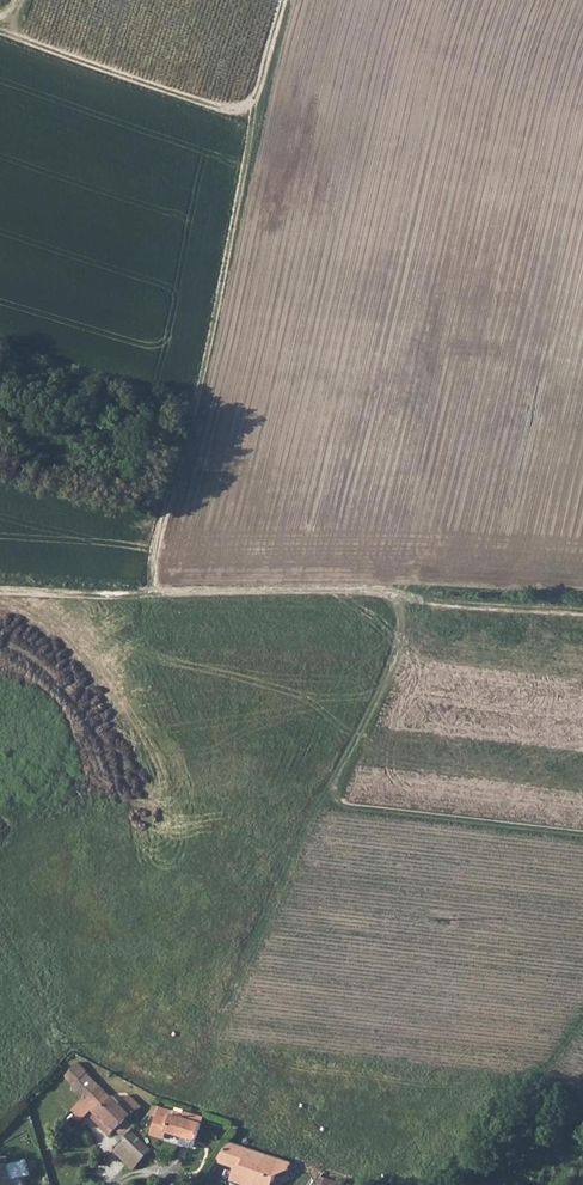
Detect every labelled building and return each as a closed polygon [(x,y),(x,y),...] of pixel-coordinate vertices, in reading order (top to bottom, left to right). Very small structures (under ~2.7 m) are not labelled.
[(82,1057),(67,1071),(86,1093),(103,1078),(82,1057)] [(101,1110),(119,1094),(103,1078),(86,1093),(80,1099),(87,1106),(93,1101),(101,1110)] [(134,1124),(148,1102),(131,1083),(119,1094),(101,1110),(126,1137),(134,1124)] [(170,1125),(200,1134),(207,1109),(191,1103),(189,1107),(165,1099),(157,1128),(168,1132),(170,1125)] [(138,1168),(156,1143),(134,1124),(126,1137),(117,1150),(138,1168)] [(216,1160),(234,1166),(231,1183),(237,1184),(272,1184),(281,1157),(229,1140),(216,1160)] [(11,1180),(28,1176),(24,1158),(0,1165),(0,1184),(13,1184),(11,1180)] [(349,1177),(326,1170),(321,1184),(346,1184),(349,1177)]
